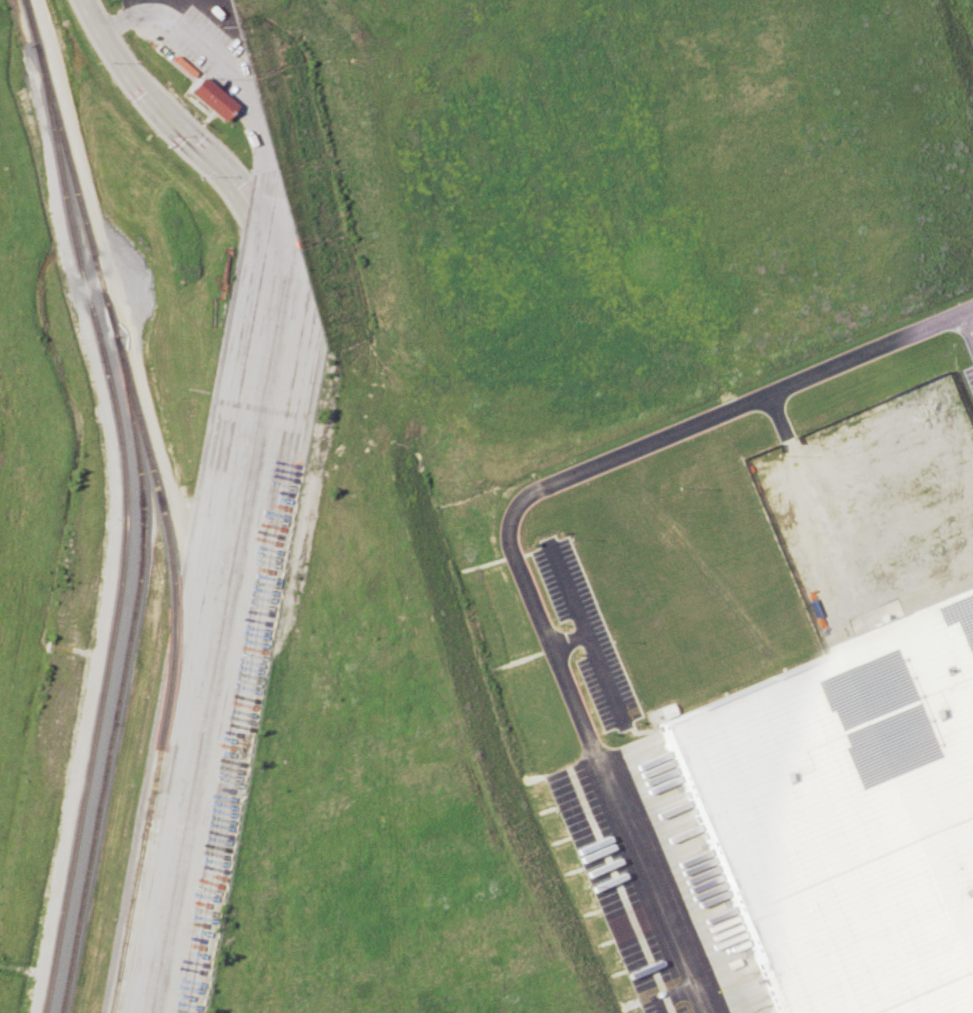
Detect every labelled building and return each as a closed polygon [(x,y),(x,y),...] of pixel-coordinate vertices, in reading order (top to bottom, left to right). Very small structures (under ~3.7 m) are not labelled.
[(236,105),(201,75),(188,91),(223,121),(236,105)] [(655,724),(972,590),(972,1012),(776,1012),(655,724)]
